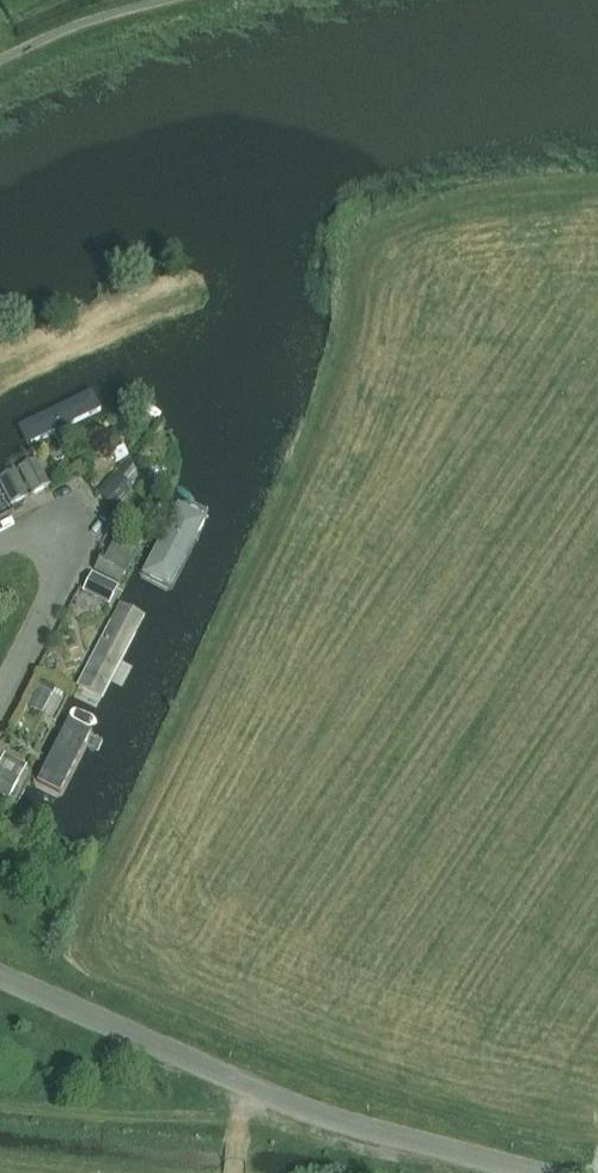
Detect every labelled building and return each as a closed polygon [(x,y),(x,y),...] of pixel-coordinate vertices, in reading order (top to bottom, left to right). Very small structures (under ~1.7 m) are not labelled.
[(24,454),(88,423),(78,401),(13,433),(24,454)] [(31,495),(48,486),(49,486),(35,461),(18,470),(31,495)] [(10,506),(27,497),(14,472),(0,479),(0,487),(10,506)] [(99,496),(114,509),(132,488),(117,475),(99,496)] [(187,524),(166,514),(133,578),(155,588),(187,524)] [(102,553),(101,554),(93,570),(119,584),(128,566),(136,550),(114,539),(106,555),(102,553)] [(108,605),(116,588),(91,575),(82,592),(108,605)] [(142,614),(120,603),(88,667),(109,678),(142,614)] [(47,701),(42,699),(49,686),(40,682),(26,707),(40,714),(47,701)] [(78,740),(56,729),(24,793),(45,803),(78,740)] [(17,782),(0,773),(0,794),(8,799),(17,782)]
